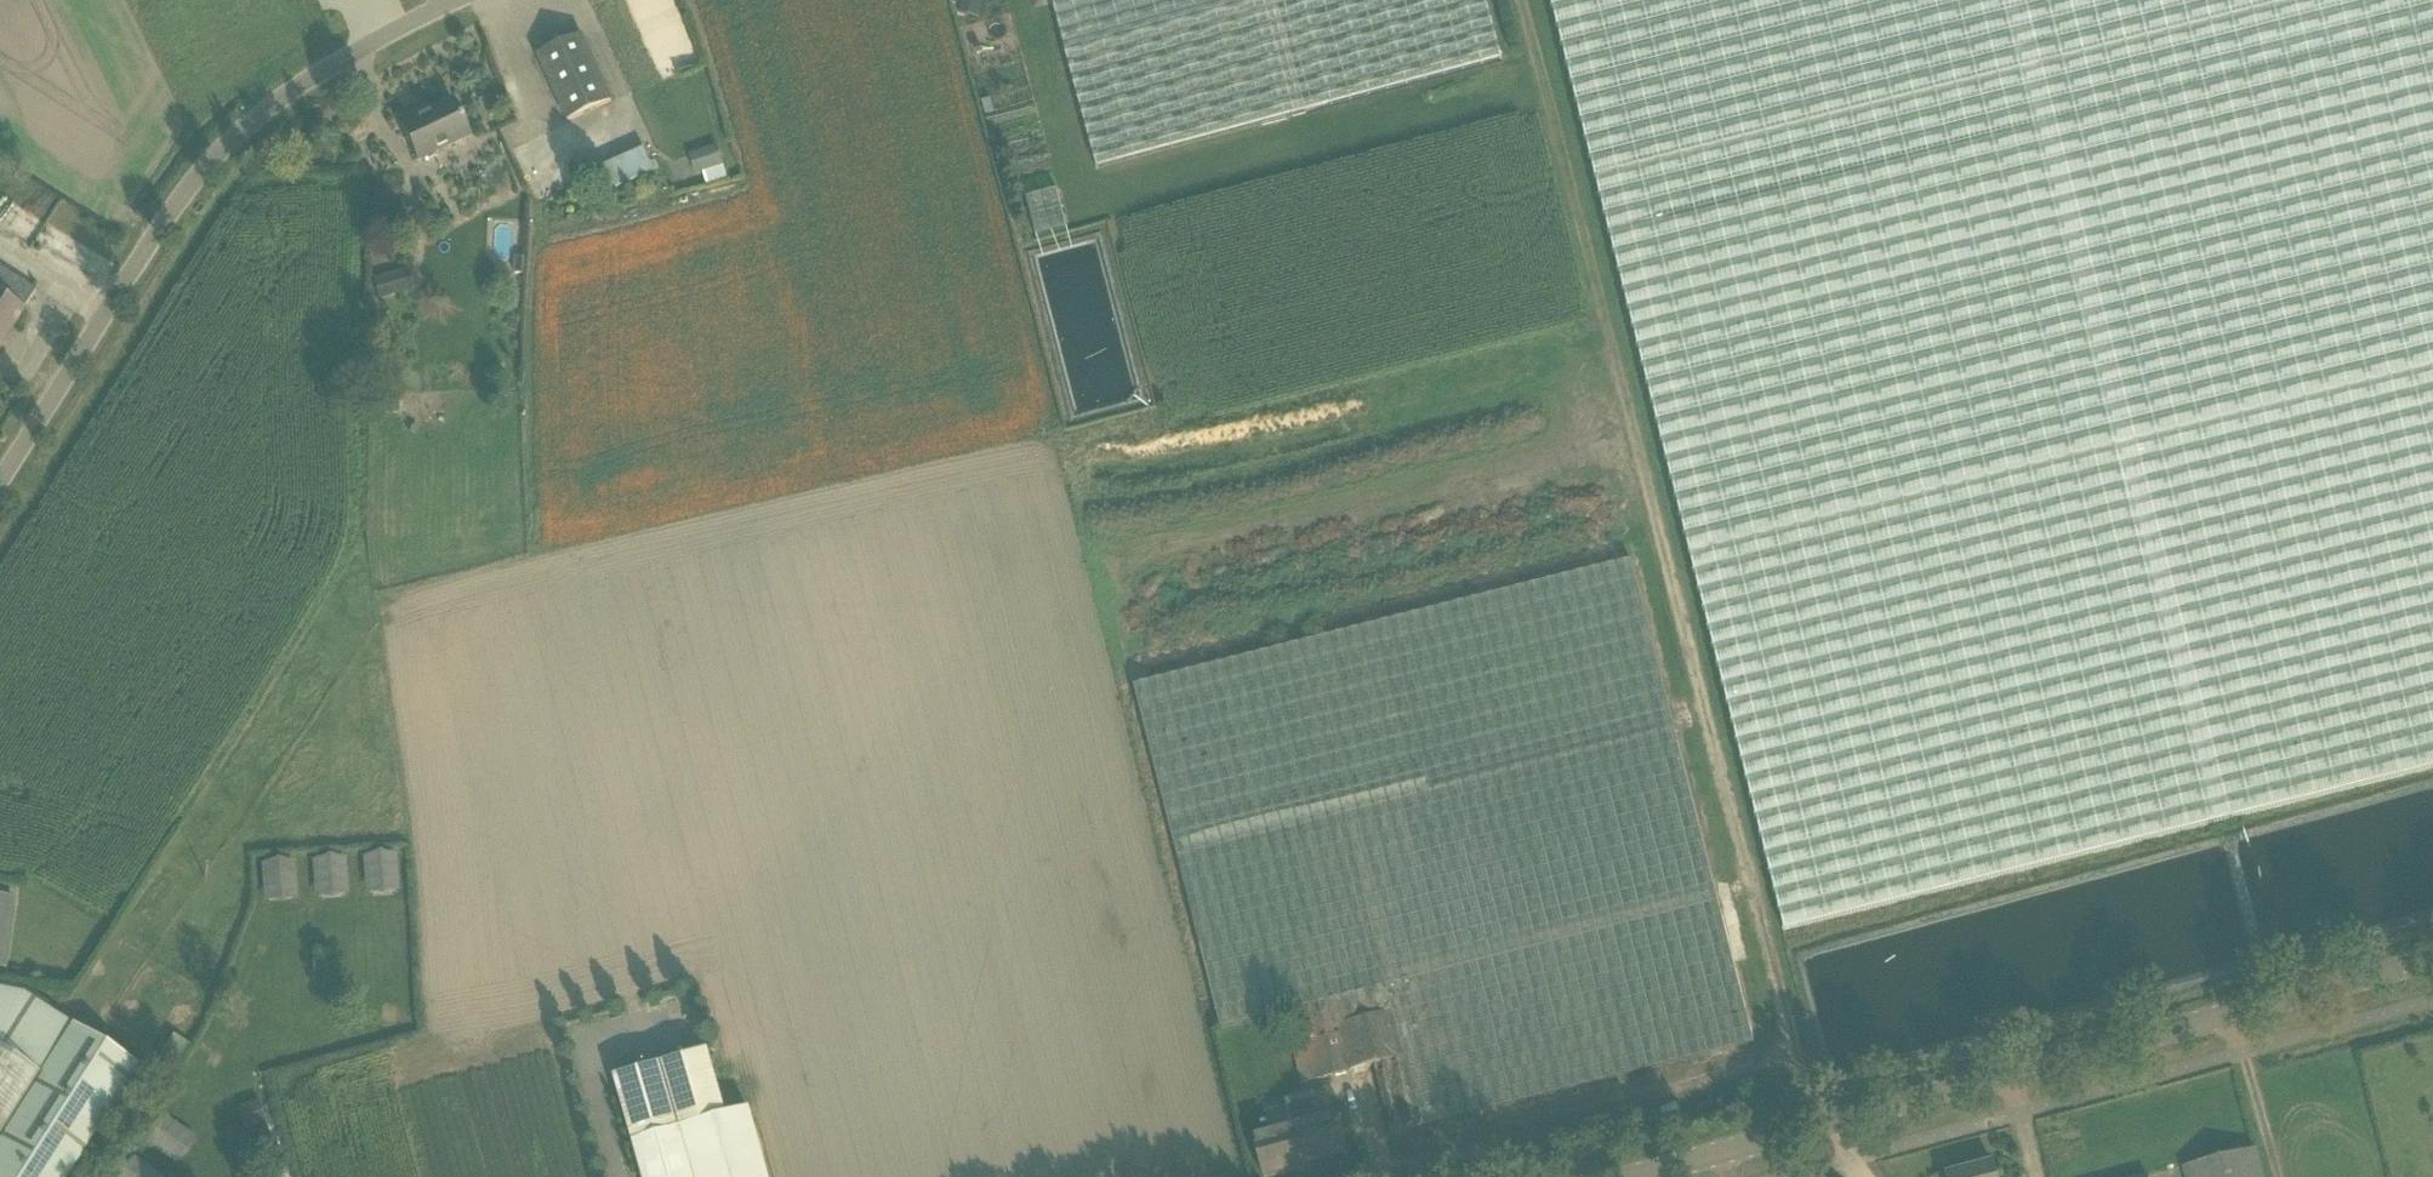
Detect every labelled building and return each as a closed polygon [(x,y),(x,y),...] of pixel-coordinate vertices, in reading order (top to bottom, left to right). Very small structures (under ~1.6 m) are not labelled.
[(982,4),(963,0),(962,0),(959,15),(979,18),(982,4)] [(1502,60),(1486,0),(1052,0),(1097,170),(1502,60)] [(1690,555),(1784,928),(2432,765),(2432,0),(1551,0),(1690,555)] [(612,102),(592,58),(582,36),(538,56),(568,123),(612,102)] [(469,137),(452,102),(423,116),(421,112),(399,122),(418,162),(469,137)] [(702,173),(703,173),(724,166),(717,145),(696,152),(702,173)] [(610,164),(620,187),(657,171),(647,147),(610,164)] [(515,258),(515,275),(525,275),(526,259),(515,258)] [(36,290),(0,268),(0,350),(24,310),(36,290)] [(401,295),(395,274),(373,280),(379,301),(401,295)] [(373,405),(374,414),(399,413),(398,403),(373,405)] [(1135,687),(1213,997),(1221,1030),(1296,1010),(1305,1043),(1290,1048),(1300,1086),(1374,1067),(1392,1135),(1754,1043),(1631,561),(1135,687)] [(366,852),(366,892),(398,892),(398,852),(366,852)] [(347,856),(314,856),(315,896),(348,895),(347,856)] [(262,860),(264,901),(297,899),(295,859),(262,860)] [(71,1024),(40,1075),(0,1049),(0,1176),(69,1176),(139,1067),(71,1024)] [(749,1109),(729,1114),(711,1049),(614,1077),(643,1176),(768,1176),(749,1109)] [(240,1107),(246,1131),(265,1126),(258,1102),(240,1107)] [(1347,1156),(1334,1111),(1252,1134),(1264,1176),(1265,1176),(1266,1175),(1303,1165),(1302,1163),(1344,1151),(1345,1156),(1347,1156)] [(183,1164),(198,1135),(170,1120),(154,1148),(183,1164)] [(254,1158),(273,1153),(266,1128),(247,1134),(254,1158)] [(2255,1150),(2185,1169),(2187,1176),(2262,1176),(2255,1150)] [(164,1173),(129,1159),(121,1176),(162,1176),(164,1173)] [(1993,1164),(1947,1176),(1996,1176),(1993,1164)]
